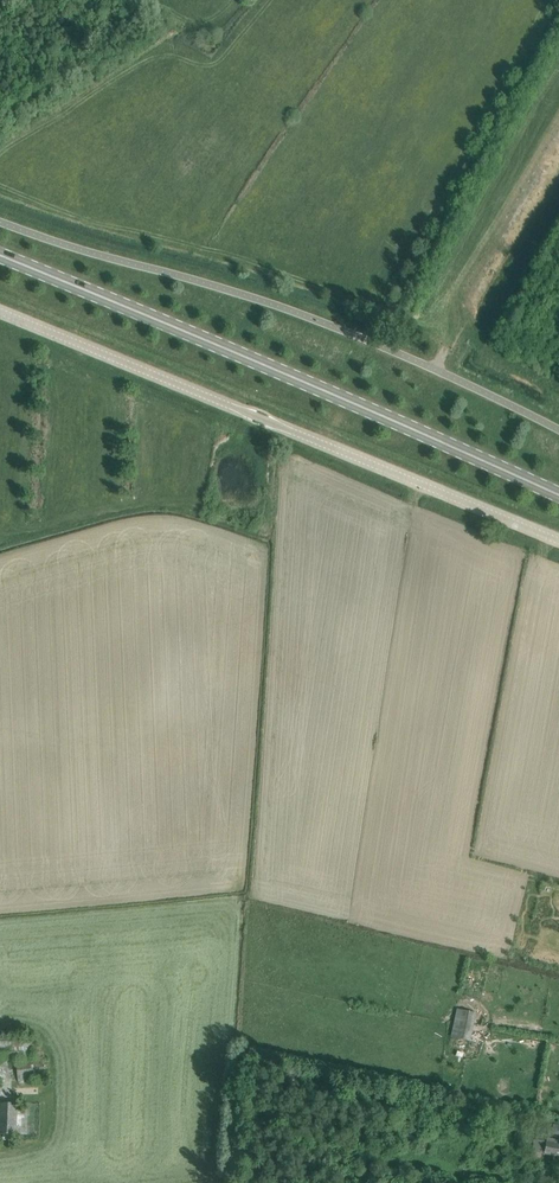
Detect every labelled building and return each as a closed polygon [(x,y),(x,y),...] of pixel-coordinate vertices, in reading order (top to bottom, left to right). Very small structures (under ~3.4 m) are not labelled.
[(476,1013),(457,1009),(451,1037),(470,1041),(476,1013)] [(23,1058),(23,1057),(31,1056),(29,1039),(22,1040),(22,1037),(0,1038),(0,1060),(23,1058)] [(16,1060),(18,1081),(45,1078),(43,1057),(16,1060)] [(17,1135),(18,1103),(0,1103),(0,1134),(17,1135)] [(558,1157),(558,1144),(535,1139),(532,1152),(558,1157)]
